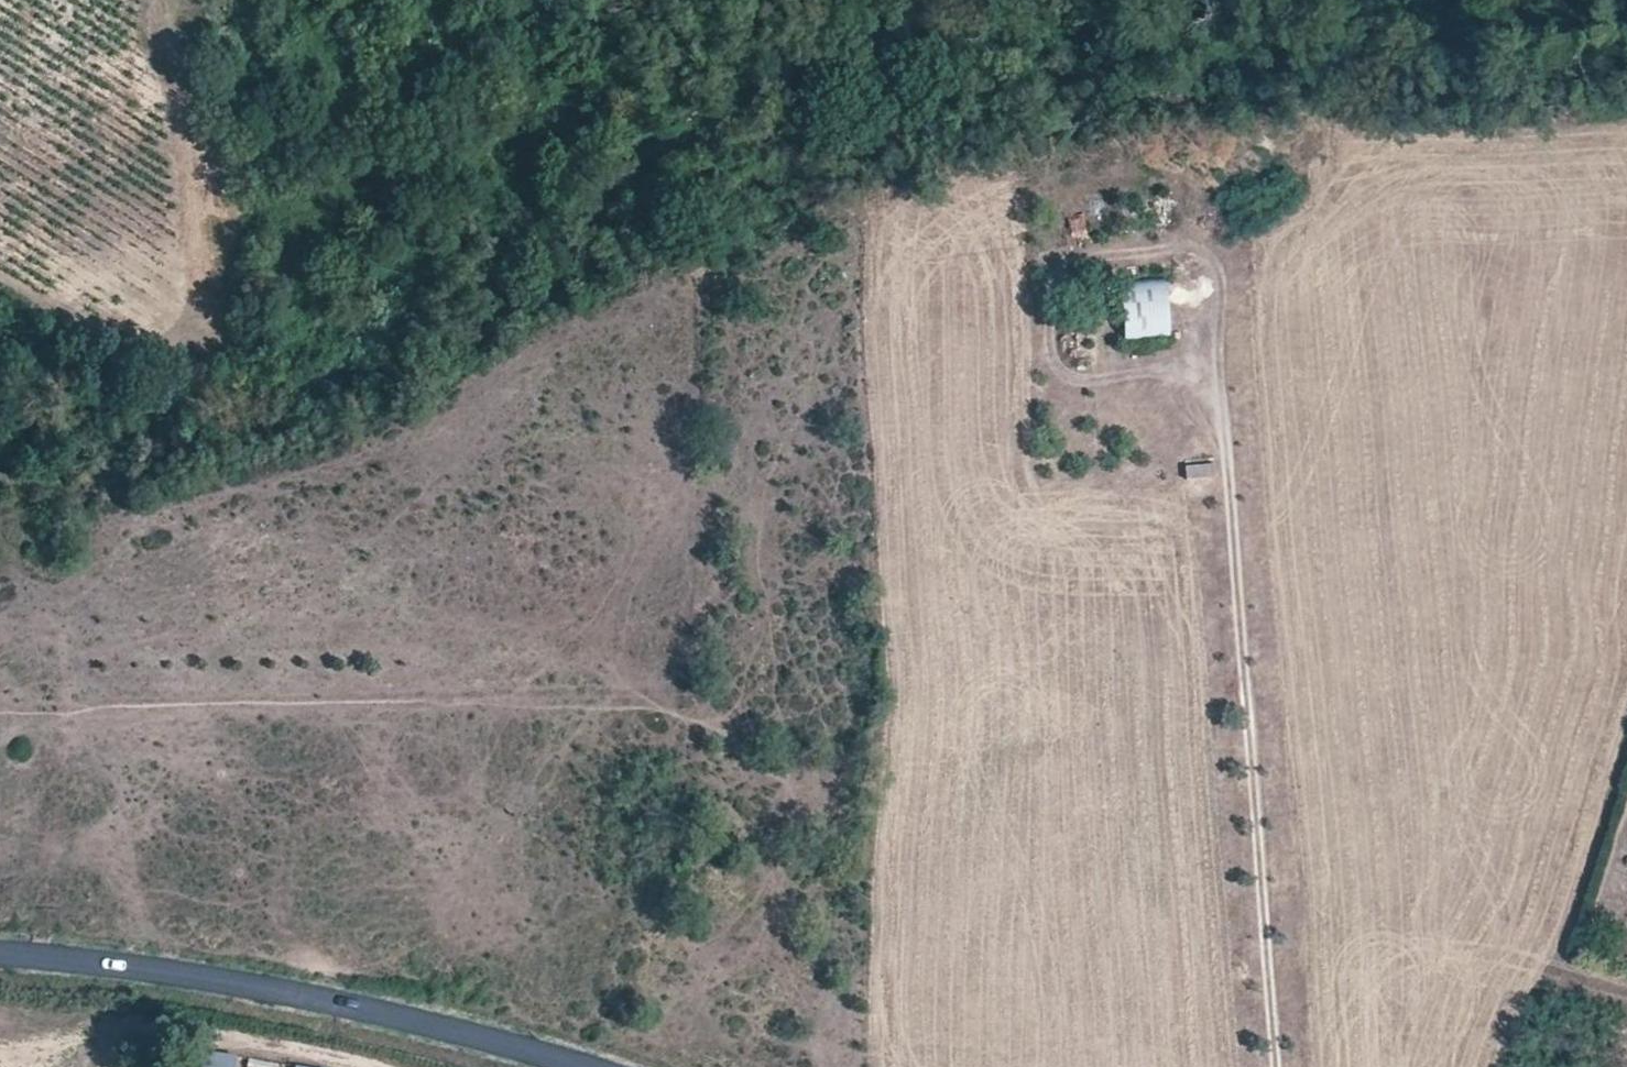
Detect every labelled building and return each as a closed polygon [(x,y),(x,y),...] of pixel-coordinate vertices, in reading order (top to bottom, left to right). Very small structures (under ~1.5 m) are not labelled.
[(1125,287),(1128,340),(1170,338),(1167,285),(1125,287)] [(1188,482),(1219,482),(1219,465),(1188,465),(1188,482)] [(236,1057),(210,1053),(207,1066),(234,1066),(236,1057)]
